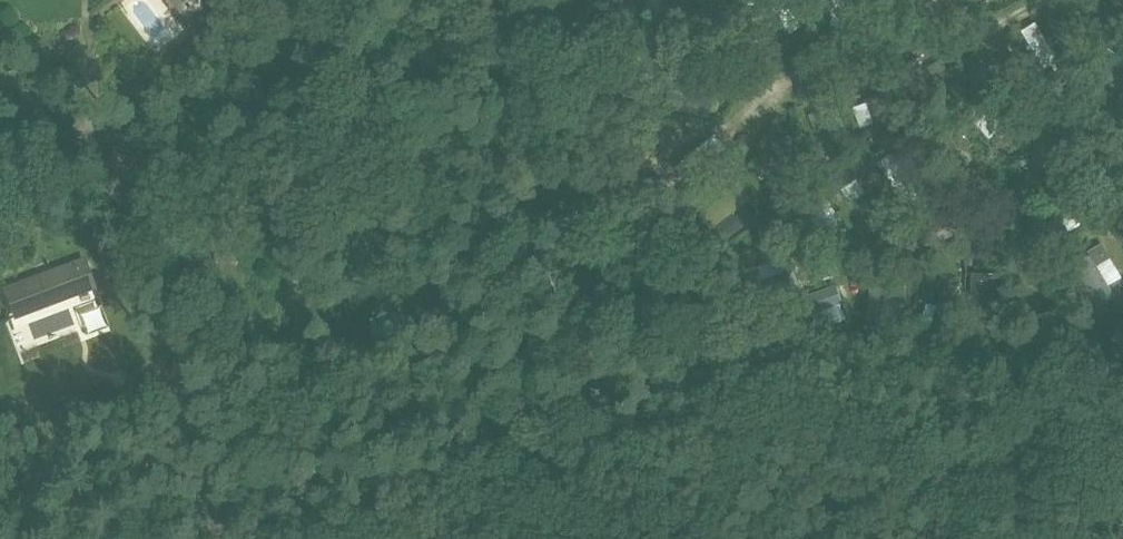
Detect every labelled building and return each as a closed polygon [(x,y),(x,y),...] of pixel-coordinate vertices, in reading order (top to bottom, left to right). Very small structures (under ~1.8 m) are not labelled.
[(199,32),(213,21),(203,7),(212,0),(171,0),(186,19),(188,18),(199,32)] [(797,21),(806,15),(795,0),(782,0),(770,0),(767,2),(790,36),(802,28),(797,21)] [(701,37),(690,46),(698,54),(708,46),(701,37)] [(925,52),(920,44),(912,49),(917,57),(925,52)] [(1122,93),(1122,73),(1104,59),(1095,71),(1122,93)] [(917,63),(901,72),(924,112),(940,103),(917,63)] [(1103,96),(1096,86),(1083,95),(1090,105),(1103,96)] [(880,94),(865,100),(866,102),(855,106),(864,128),(874,124),(880,141),(895,135),(880,94)] [(857,150),(872,145),(868,132),(853,137),(857,150)] [(715,135),(676,167),(689,183),(728,151),(715,135)] [(895,153),(879,162),(906,208),(922,199),(895,153)] [(100,171),(116,186),(128,171),(112,157),(100,171)] [(829,179),(838,192),(869,170),(860,157),(829,179)] [(772,180),(762,187),(769,199),(780,192),(772,180)] [(849,215),(872,199),(865,188),(841,204),(849,215)] [(682,197),(669,206),(679,220),(692,211),(682,197)] [(750,201),(713,227),(723,241),(760,215),(750,201)] [(854,227),(869,244),(878,236),(862,219),(854,227)] [(989,250),(1002,246),(997,232),(985,237),(989,250)] [(856,234),(845,242),(851,252),(863,245),(856,234)] [(1073,263),(1099,307),(1116,298),(1089,254),(1073,263)] [(9,285),(21,318),(92,292),(79,259),(9,285)] [(917,316),(935,322),(952,273),(934,267),(917,316)] [(795,269),(749,286),(756,304),(802,288),(795,269)] [(874,273),(866,326),(881,328),(889,275),(874,273)] [(1002,314),(1004,276),(972,274),(970,312),(1002,314)] [(837,286),(792,302),(798,320),(843,303),(837,286)] [(846,331),(861,320),(851,306),(835,316),(846,331)]
